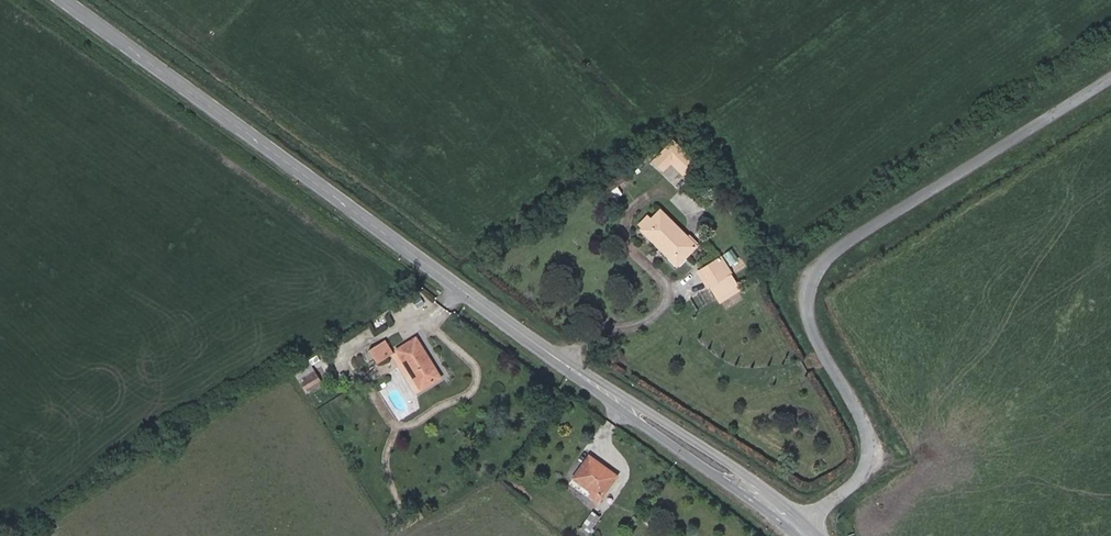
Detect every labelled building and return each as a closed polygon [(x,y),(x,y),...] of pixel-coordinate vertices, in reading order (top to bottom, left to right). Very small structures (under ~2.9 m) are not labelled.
[(667,139),(648,159),(658,168),(666,160),(682,175),(693,163),(667,139)] [(641,229),(638,231),(650,243),(654,238),(668,251),(674,245),(683,254),(693,242),(658,209),(649,218),(646,215),(637,224),(641,229)] [(668,251),(654,238),(650,243),(673,264),(683,254),(674,245),(668,251)] [(736,273),(748,265),(735,246),(723,254),(736,273)] [(727,265),(716,249),(699,260),(709,276),(727,265)] [(422,372),(417,375),(428,393),(452,378),(429,340),(409,351),(422,372)] [(398,341),(381,351),(389,364),(404,355),(406,354),(398,341)] [(404,355),(417,375),(422,372),(409,351),(406,354),(404,355)] [(306,381),(321,372),(318,368),(303,377),(306,381)] [(329,386),(321,372),(306,381),(314,395),(329,386)] [(603,466),(605,463),(594,455),(578,476),(596,490),(593,493),(602,499),(619,477),(603,466)] [(605,516),(597,510),(595,511),(583,526),(591,533),(604,518),(605,516)]
